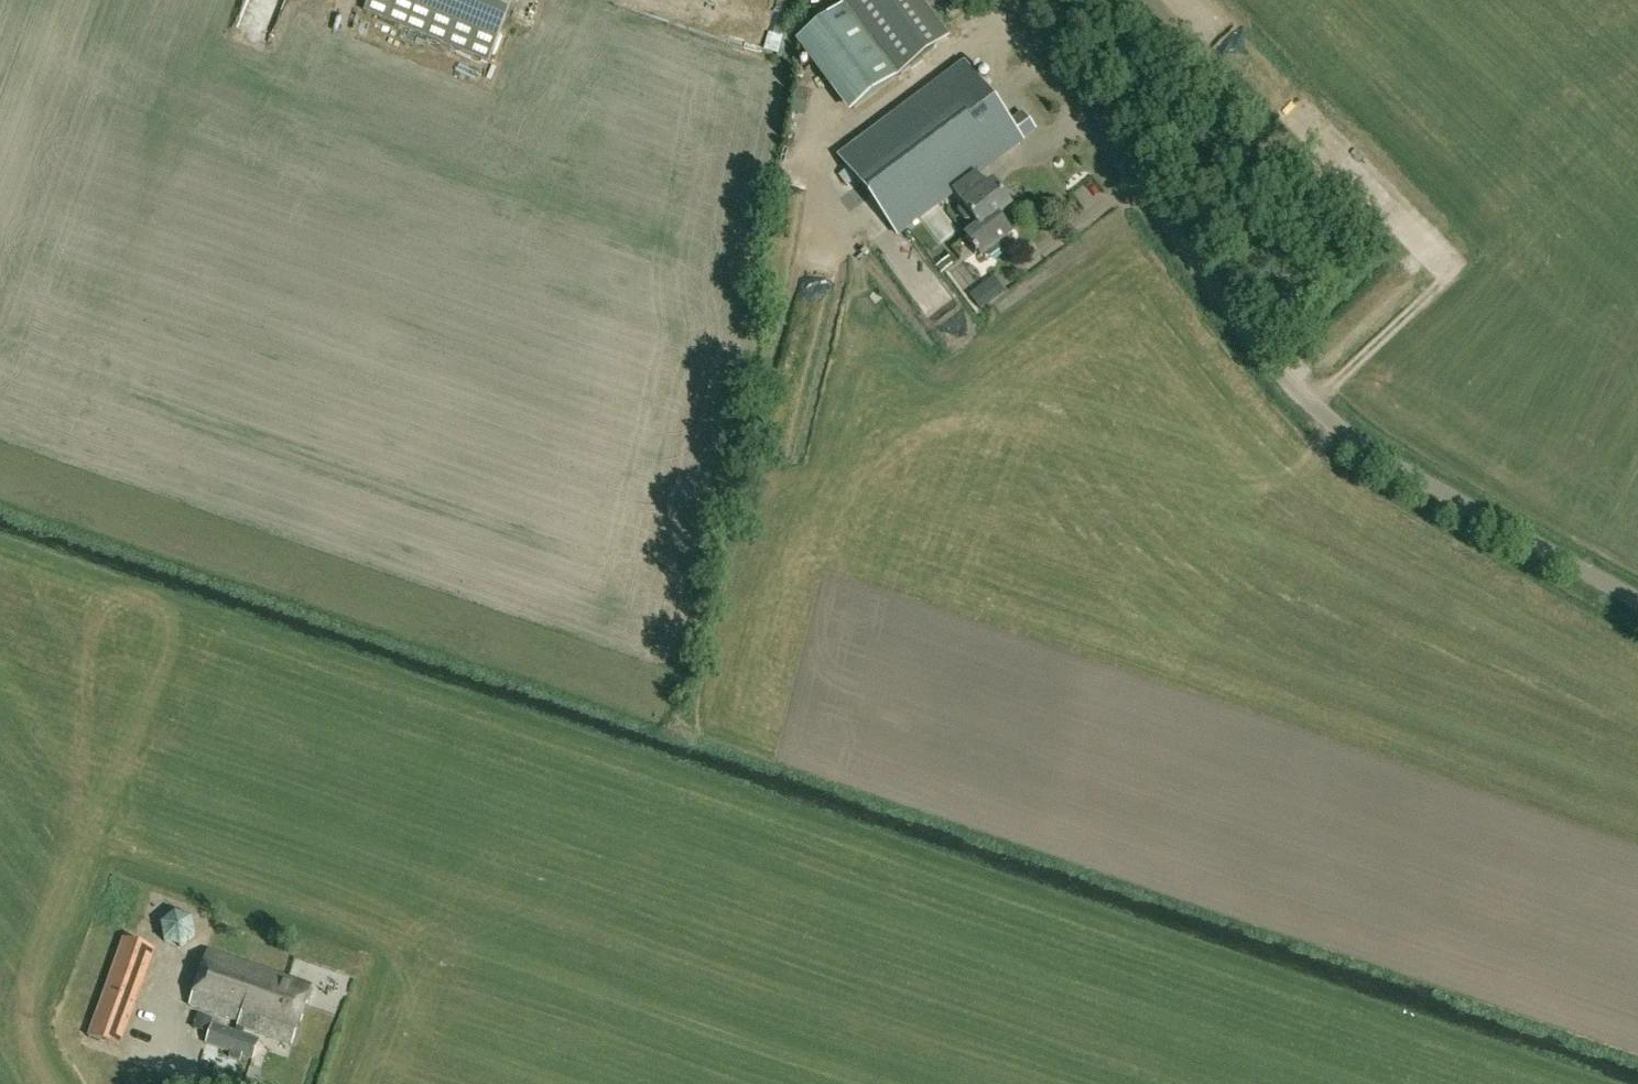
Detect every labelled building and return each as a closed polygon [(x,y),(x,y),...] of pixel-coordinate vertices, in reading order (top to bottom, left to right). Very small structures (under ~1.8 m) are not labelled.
[(364,10),(489,62),(515,0),(368,0),(364,10)] [(845,10),(802,42),(856,113),(935,53),(895,0),(837,0),(845,10)] [(897,237),(952,195),(976,177),(1021,143),(968,73),(844,166),(897,237)] [(986,190),(982,185),(976,177),(952,195),(962,208),(960,210),(959,214),(966,223),(970,224),(973,222),(979,230),(981,232),(998,219),(1011,209),(993,185),(986,190)] [(1012,236),(998,219),(981,232),(979,230),(966,240),(975,251),(973,253),(976,257),(978,256),(981,259),(984,257),(986,260),(991,260),(1000,253),(1000,249),(998,246),(1012,236)] [(174,907),(167,928),(191,935),(198,915),(174,907)] [(120,1050),(155,951),(125,940),(90,1039),(120,1050)] [(240,1024),(237,1034),(244,1037),(246,1031),(294,1046),(313,988),(208,954),(190,1008),(240,1024)] [(244,1037),(237,1034),(214,1027),(208,1046),(212,1047),(204,1072),(225,1080),(228,1072),(229,1072),(235,1055),(255,1061),(261,1042),(244,1037)]
